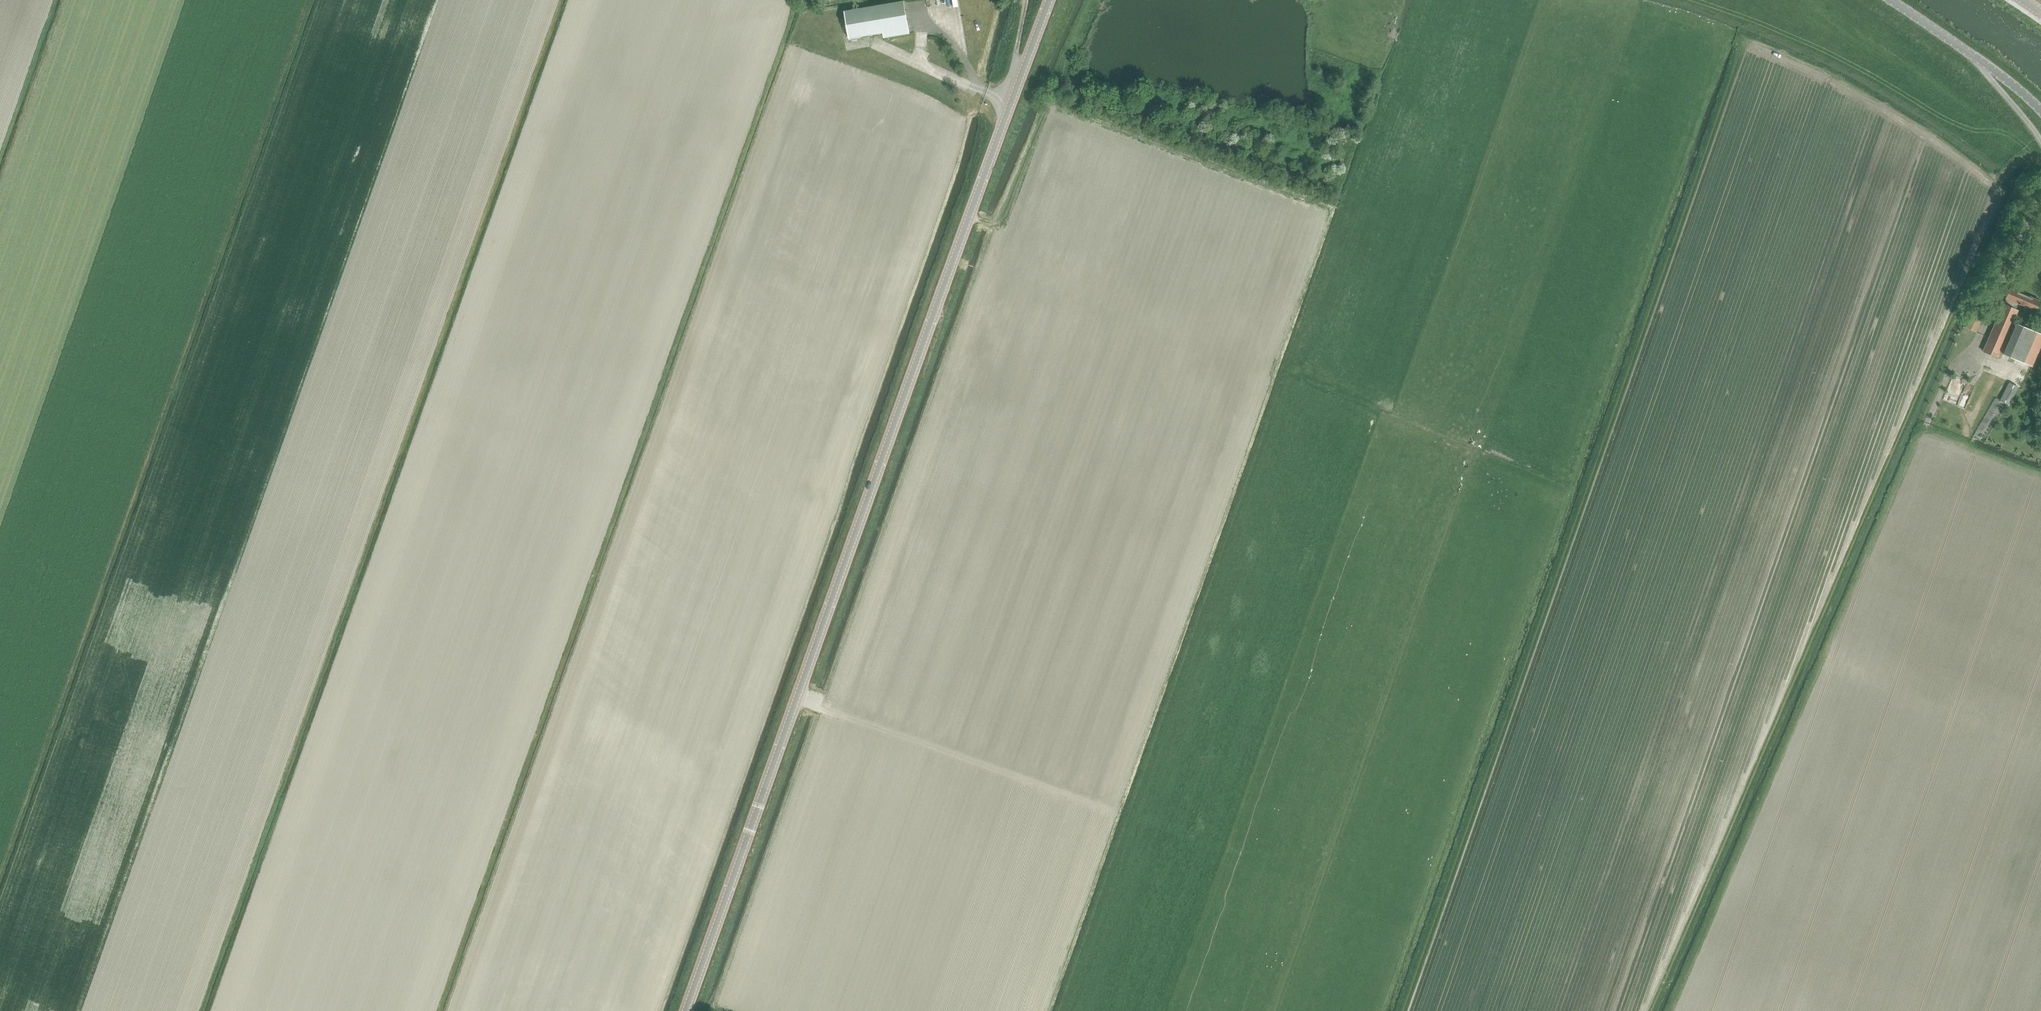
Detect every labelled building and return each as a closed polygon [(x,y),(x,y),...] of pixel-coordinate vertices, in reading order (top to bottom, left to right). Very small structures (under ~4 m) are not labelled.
[(896,2),(845,11),(849,38),(884,32),(901,29),(896,2)] [(2014,321),(2019,310),(2016,309),(2018,304),(2036,311),(2040,301),(2011,288),(2006,299),(2004,303),(2003,303),(1982,351),(1998,358),(2000,353),(2014,321)] [(1965,326),(1977,331),(1985,314),(1973,309),(1965,326)] [(2033,367),(2040,347),(2040,333),(2016,323),(2014,321),(2000,353),(2003,354),(2033,367)] [(2000,400),(2009,405),(2022,381),(2012,376),(2000,400)]
